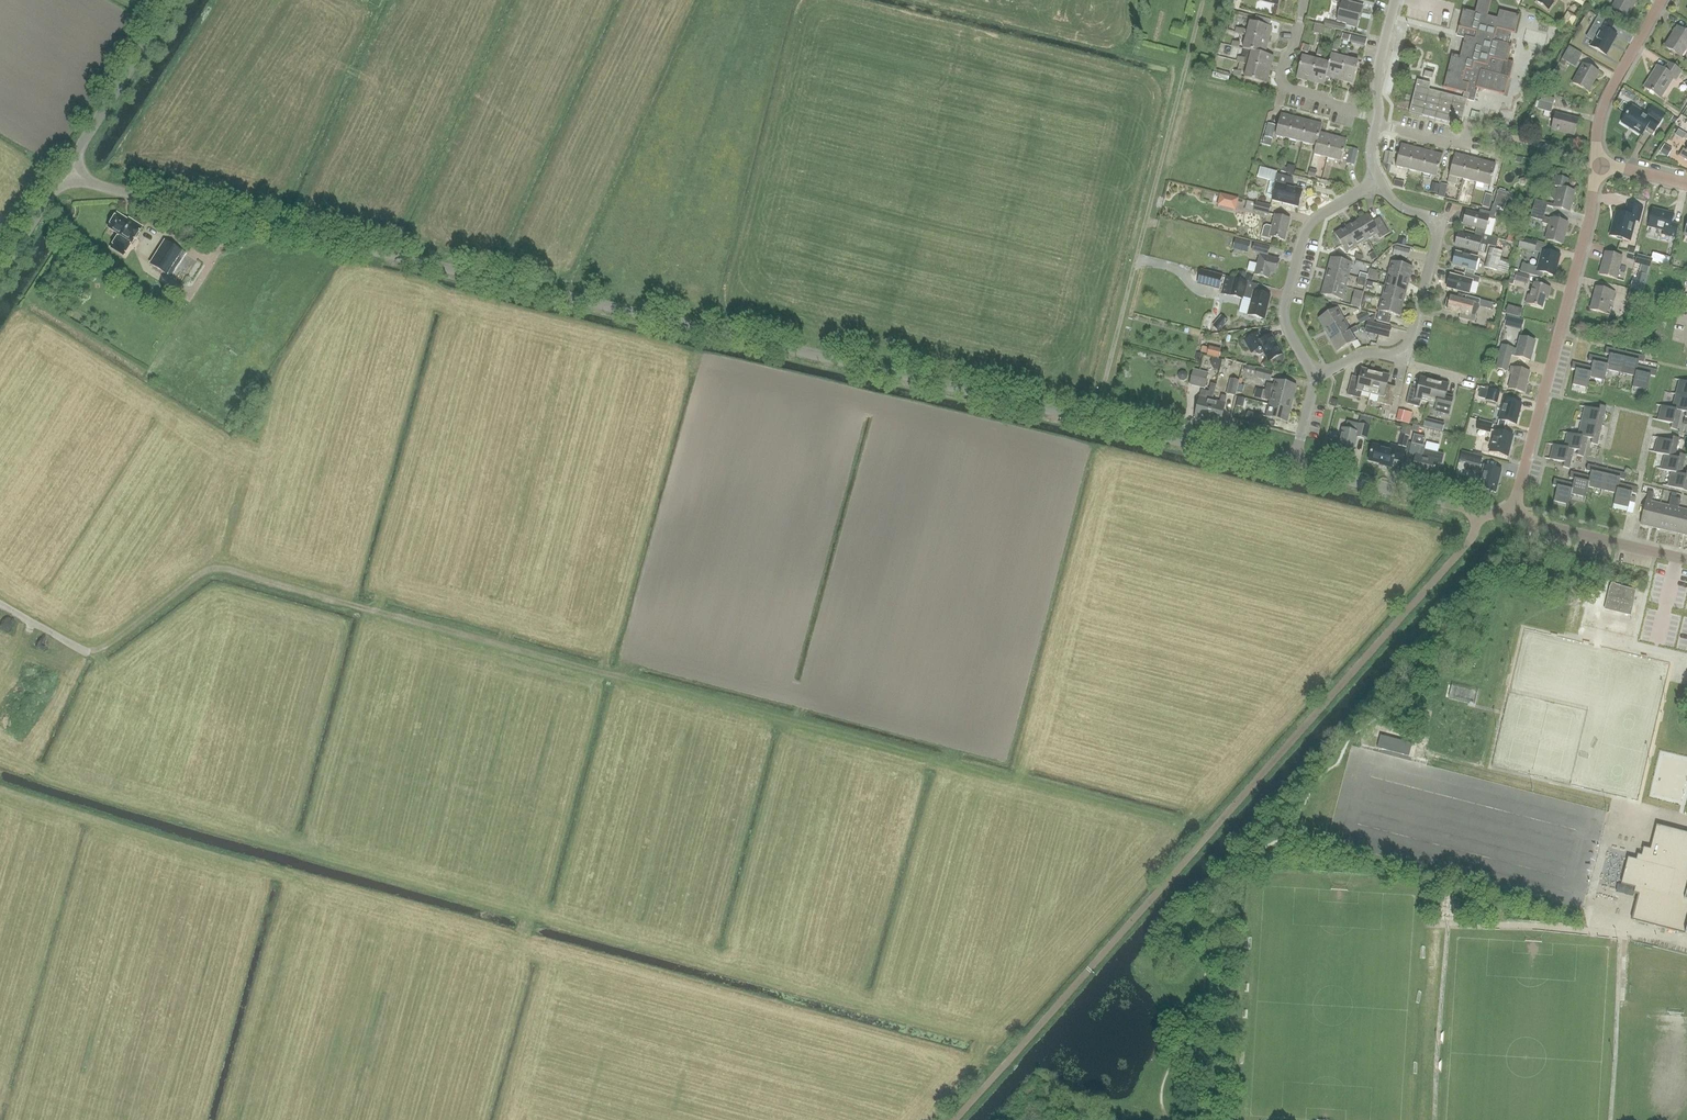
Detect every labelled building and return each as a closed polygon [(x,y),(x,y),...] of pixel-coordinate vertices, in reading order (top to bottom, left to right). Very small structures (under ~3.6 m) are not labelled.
[(1362,7),(1348,3),(1349,0),(1334,0),(1334,2),(1341,4),(1337,21),(1347,24),(1347,25),(1356,28),(1362,7)] [(1409,113),(1461,125),(1467,100),(1474,102),(1477,87),(1503,94),(1508,78),(1509,78),(1513,63),(1507,62),(1511,46),(1508,45),(1511,36),(1509,36),(1510,31),(1514,32),(1518,16),(1500,12),(1498,20),(1486,17),(1490,1),(1486,0),(1479,0),(1476,14),(1464,11),(1457,36),(1468,39),(1466,43),(1464,42),(1464,43),(1460,58),(1452,56),(1444,87),(1464,92),(1463,99),(1429,90),(1430,84),(1417,81),(1409,113)] [(1547,0),(1538,0),(1537,2),(1548,10),(1553,4),(1547,0)] [(1637,0),(1616,0),(1611,8),(1628,17),(1637,0)] [(1569,11),(1565,20),(1573,24),(1578,16),(1569,11)] [(1594,28),(1598,21),(1587,15),(1584,22),(1594,28)] [(1235,33),(1246,36),(1247,35),(1269,41),(1272,27),(1270,27),(1271,20),(1256,17),(1254,23),(1250,22),(1248,31),(1237,28),(1235,33)] [(1606,55),(1617,36),(1610,32),(1614,25),(1602,18),(1595,31),(1597,33),(1590,46),(1606,55)] [(1685,32),(1678,28),(1665,48),(1681,58),(1686,48),(1686,30),(1685,32)] [(1366,44),(1367,37),(1344,32),(1342,39),(1366,44)] [(1247,35),(1246,36),(1243,49),(1251,51),(1252,51),(1265,54),(1269,41),(1247,35)] [(1326,77),(1339,80),(1345,58),(1338,57),(1339,52),(1337,52),(1339,45),(1334,44),(1329,63),(1326,77)] [(1569,47),(1562,60),(1570,64),(1573,58),(1578,61),(1582,54),(1569,47)] [(1252,51),(1251,51),(1248,65),(1270,70),(1274,57),(1265,54),(1252,51)] [(1310,82),(1316,60),(1302,56),(1296,79),(1310,82)] [(1345,58),(1339,80),(1353,84),(1358,62),(1345,58)] [(1329,63),(1316,60),(1310,82),(1324,85),(1326,77),(1329,63)] [(1588,92),(1599,73),(1583,64),(1573,83),(1588,92)] [(1270,70),(1248,65),(1245,78),(1267,84),(1270,70)] [(1676,80),(1682,72),(1672,65),(1667,72),(1658,67),(1644,88),(1661,99),(1674,79),(1676,80)] [(1228,81),(1230,73),(1214,69),(1212,77),(1228,81)] [(1537,109),(1551,113),(1554,99),(1546,97),(1544,102),(1539,101),(1537,109)] [(1653,135),(1666,114),(1652,106),(1647,115),(1632,106),(1622,123),(1642,136),(1646,131),(1653,135)] [(1289,140),(1295,118),(1281,114),(1275,136),(1289,140)] [(1574,136),(1578,120),(1555,114),(1551,130),(1574,136)] [(1303,143),(1308,121),(1295,118),(1289,140),(1303,143)] [(1316,147),(1320,133),(1322,125),(1308,121),(1303,143),(1316,146),(1316,147)] [(1265,137),(1273,139),(1277,126),(1268,123),(1265,137)] [(1328,158),(1333,136),(1320,133),(1316,147),(1316,146),(1314,155),(1328,158)] [(1341,162),(1347,140),(1333,136),(1328,158),(1341,162)] [(1409,170),(1415,148),(1401,145),(1396,167),(1409,170)] [(1669,157),(1672,151),(1664,146),(1661,152),(1669,157)] [(1350,148),(1348,155),(1346,163),(1354,165),(1358,150),(1350,148)] [(1423,174),(1429,152),(1415,148),(1409,170),(1423,174)] [(1385,152),(1383,163),(1390,165),(1393,153),(1385,152)] [(1429,152),(1423,174),(1437,177),(1442,155),(1429,152)] [(1463,179),(1469,157),(1455,154),(1449,176),(1463,179)] [(1477,183),(1482,161),(1469,157),(1463,179),(1477,183)] [(1482,161),(1477,183),(1490,186),(1496,164),(1482,161)] [(1287,170),(1293,173),(1296,166),(1289,164),(1287,170)] [(1292,178),(1276,174),(1277,171),(1260,167),(1258,178),(1270,181),(1267,195),(1269,197),(1273,198),(1272,200),(1298,207),(1303,190),(1290,187),(1292,178)] [(1555,201),(1553,208),(1570,212),(1575,191),(1566,189),(1569,180),(1556,176),(1553,186),(1558,187),(1557,190),(1556,190),(1553,191),(1551,198),(1553,200),(1555,201)] [(1433,183),(1430,192),(1437,194),(1439,185),(1433,183)] [(1462,213),(1460,222),(1461,223),(1463,224),(1477,228),(1475,233),(1485,236),(1489,219),(1493,220),(1496,207),(1505,209),(1509,193),(1498,190),(1494,205),(1493,205),(1491,212),(1491,213),(1480,210),(1480,211),(1479,215),(1466,212),(1466,213),(1464,212),(1462,213)] [(1236,211),(1239,198),(1220,194),(1217,206),(1236,211)] [(1533,208),(1546,212),(1547,206),(1548,203),(1535,200),(1533,208)] [(1253,212),(1253,211),(1269,215),(1271,206),(1256,202),(1256,203),(1247,201),(1245,210),(1253,212)] [(1640,222),(1643,208),(1628,204),(1625,215),(1616,212),(1610,236),(1631,242),(1636,221),(1640,222)] [(1533,208),(1530,218),(1543,221),(1542,224),(1549,226),(1545,240),(1562,245),(1568,223),(1551,219),(1544,217),(1546,212),(1533,208)] [(1676,238),(1679,224),(1672,223),(1674,214),(1652,209),(1648,227),(1663,231),(1662,235),(1676,238)] [(127,221),(116,214),(108,228),(119,234),(118,236),(111,247),(124,255),(131,244),(141,227),(128,219),(127,221)] [(1380,217),(1372,222),(1368,214),(1357,221),(1368,240),(1377,234),(1380,239),(1389,234),(1380,217)] [(1272,238),(1285,241),(1290,219),(1275,215),(1272,227),(1267,225),(1264,226),(1261,237),(1271,240),(1272,238)] [(1357,246),(1368,240),(1357,221),(1346,227),(1357,246)] [(1357,246),(1346,227),(1335,234),(1346,253),(1357,246)] [(1478,252),(1480,244),(1487,246),(1488,245),(1495,248),(1498,239),(1485,236),(1475,233),(1474,238),(1458,234),(1455,246),(1478,252)] [(1248,253),(1251,243),(1236,239),(1233,250),(1248,253)] [(1518,247),(1535,252),(1537,243),(1520,239),(1518,247)] [(165,241),(150,265),(171,278),(186,254),(165,241)] [(1268,257),(1270,248),(1255,244),(1252,253),(1268,257)] [(1393,254),(1408,258),(1410,250),(1395,246),(1393,254)] [(1489,258),(1500,261),(1502,251),(1492,249),(1489,258)] [(1558,255),(1542,250),(1538,268),(1523,264),(1521,273),(1542,278),(1543,274),(1554,276),(1556,267),(1555,267),(1558,255)] [(1464,274),(1474,276),(1475,271),(1478,259),(1455,253),(1452,265),(1466,269),(1464,274)] [(1617,280),(1623,257),(1606,253),(1600,276),(1617,280)] [(1635,262),(1651,267),(1653,259),(1637,255),(1635,262)] [(1276,274),(1279,261),(1260,256),(1255,275),(1268,278),(1270,272),(1276,274)] [(1331,258),(1328,270),(1349,276),(1352,263),(1331,258)] [(1497,271),(1500,261),(1489,258),(1486,268),(1497,271)] [(1391,262),(1388,274),(1409,280),(1413,267),(1391,262)] [(1220,288),(1223,275),(1201,270),(1198,282),(1220,288)] [(1328,270),(1324,282),(1346,288),(1349,276),(1328,270)] [(1514,282),(1527,285),(1530,276),(1512,271),(1508,284),(1513,285),(1514,282)] [(1649,275),(1640,272),(1639,280),(1633,278),(1630,288),(1644,292),(1649,275)] [(1409,280),(1388,274),(1385,286),(1406,292),(1409,280)] [(1469,294),(1472,282),(1479,284),(1480,278),(1474,276),(1464,274),(1463,279),(1450,275),(1446,288),(1469,294)] [(1244,298),(1252,300),(1247,315),(1264,320),(1271,296),(1257,293),(1259,285),(1226,276),(1221,294),(1243,299),(1244,298)] [(1346,288),(1324,282),(1321,295),(1342,300),(1346,288)] [(1534,284),(1531,296),(1529,295),(1526,304),(1542,308),(1546,295),(1549,296),(1551,288),(1534,284)] [(1385,286),(1382,299),(1403,304),(1406,292),(1385,286)] [(1613,302),(1615,293),(1597,288),(1591,310),(1607,314),(1610,301),(1613,302)] [(1641,303),(1644,293),(1630,289),(1627,299),(1641,303)] [(1360,308),(1364,292),(1355,290),(1353,298),(1357,299),(1355,306),(1360,308)] [(1446,309),(1448,309),(1448,310),(1460,313),(1459,319),(1474,323),(1476,316),(1475,316),(1479,309),(1480,305),(1484,306),(1485,302),(1480,300),(1466,296),(1464,301),(1451,298),(1449,298),(1447,299),(1445,307),(1446,309)] [(1400,317),(1403,304),(1382,299),(1379,311),(1377,321),(1390,324),(1391,317),(1386,316),(1386,313),(1400,317)] [(1520,318),(1522,310),(1509,306),(1507,314),(1520,318)] [(1318,319),(1324,330),(1344,319),(1337,308),(1318,319)] [(1367,313),(1357,318),(1360,324),(1370,319),(1367,313)] [(1228,321),(1222,316),(1213,326),(1219,331),(1228,321)] [(1507,316),(1505,326),(1522,330),(1524,321),(1507,316)] [(1324,330),(1331,341),(1350,330),(1344,319),(1324,330)] [(1389,339),(1392,327),(1376,323),(1373,335),(1389,339)] [(1356,327),(1350,330),(1331,341),(1337,352),(1356,341),(1352,335),(1359,332),(1356,327)] [(1264,353),(1269,362),(1273,360),(1275,364),(1279,365),(1283,362),(1284,358),(1282,355),(1271,334),(1262,340),(1258,333),(1244,340),(1248,347),(1250,346),(1253,352),(1255,351),(1257,354),(1260,355),(1264,353)] [(1502,346),(1501,350),(1496,348),(1494,356),(1499,357),(1498,358),(1510,361),(1511,356),(1530,361),(1535,341),(1520,337),(1517,350),(1502,346)] [(1207,354),(1219,356),(1221,347),(1208,345),(1207,354)] [(1606,370),(1607,370),(1621,373),(1625,353),(1607,349),(1605,355),(1609,356),(1608,360),(1606,370)] [(1621,373),(1635,376),(1636,376),(1638,367),(1639,363),(1644,364),(1645,357),(1625,353),(1621,373)] [(1590,377),(1591,377),(1605,381),(1607,370),(1606,370),(1608,360),(1590,356),(1589,362),(1593,363),(1592,368),(1590,377)] [(1507,371),(1510,361),(1498,358),(1496,368),(1507,371)] [(1590,377),(1592,368),(1573,364),(1572,370),(1576,371),(1573,385),(1588,388),(1591,377),(1590,377)] [(1270,382),(1273,372),(1246,366),(1244,373),(1256,376),(1255,378),(1270,382)] [(1524,393),(1530,372),(1511,367),(1509,374),(1512,375),(1508,389),(1524,393)] [(1636,376),(1635,376),(1633,387),(1648,390),(1651,377),(1656,378),(1657,371),(1638,367),(1636,376)] [(1347,395),(1355,397),(1360,399),(1362,392),(1370,394),(1376,372),(1362,369),(1358,383),(1351,381),(1347,395)] [(1205,389),(1208,374),(1193,370),(1189,385),(1205,389)] [(1389,376),(1376,372),(1370,394),(1379,396),(1377,403),(1391,407),(1394,392),(1386,390),(1389,376)] [(1429,403),(1434,381),(1421,378),(1417,392),(1410,390),(1406,404),(1419,407),(1421,401),(1429,403)] [(1239,381),(1230,379),(1227,394),(1235,396),(1237,391),(1238,384),(1239,381)] [(1267,384),(1265,391),(1293,398),(1296,385),(1275,380),(1274,385),(1267,384)] [(1686,398),(1686,382),(1680,380),(1676,395),(1686,398)] [(1434,381),(1429,403),(1428,405),(1435,407),(1434,411),(1449,415),(1452,400),(1445,399),(1448,385),(1434,381)] [(1199,401),(1194,418),(1201,420),(1201,421),(1207,422),(1212,401),(1216,385),(1211,383),(1209,392),(1201,390),(1200,397),(1199,396),(1197,401),(1199,401)] [(1265,391),(1263,390),(1261,399),(1270,401),(1269,405),(1290,410),(1293,398),(1265,391)] [(1488,390),(1486,400),(1497,403),(1500,392),(1488,390)] [(1219,403),(1212,401),(1207,422),(1213,424),(1214,423),(1220,425),(1225,404),(1227,397),(1221,395),(1219,403)] [(1676,395),(1673,409),(1682,411),(1682,412),(1686,413),(1685,418),(1686,418),(1686,398),(1676,395)] [(1505,399),(1499,420),(1516,425),(1522,403),(1505,399)] [(1290,410),(1269,405),(1266,417),(1287,423),(1290,410)] [(1582,422),(1602,427),(1607,407),(1601,406),(1600,410),(1586,407),(1582,422)] [(1682,411),(1673,409),(1662,406),(1658,421),(1672,425),(1671,429),(1677,431),(1682,412),(1682,411)] [(1409,424),(1412,413),(1399,410),(1396,421),(1409,424)] [(1261,426),(1263,416),(1248,412),(1245,422),(1261,426)] [(1356,432),(1347,430),(1342,429),(1336,450),(1351,454),(1355,437),(1366,440),(1369,427),(1372,418),(1360,416),(1358,424),(1356,432)] [(1490,433),(1493,424),(1479,420),(1476,430),(1490,433)] [(1423,427),(1432,430),(1444,433),(1445,426),(1425,421),(1423,427)] [(1598,446),(1602,427),(1582,422),(1579,436),(1588,438),(1588,439),(1592,440),(1591,444),(1598,446)] [(1400,441),(1398,447),(1391,445),(1390,449),(1373,445),(1368,461),(1383,465),(1383,466),(1391,468),(1394,459),(1402,462),(1406,449),(1411,428),(1403,425),(1400,434),(1403,435),(1402,442),(1400,441)] [(1507,457),(1513,435),(1495,431),(1489,452),(1507,457)] [(1588,438),(1579,436),(1568,433),(1565,447),(1574,450),(1578,451),(1577,456),(1583,457),(1588,439),(1588,438)] [(1412,473),(1433,478),(1436,464),(1441,465),(1444,455),(1425,450),(1426,447),(1424,446),(1426,437),(1414,434),(1412,443),(1407,461),(1414,463),(1412,473)] [(1674,458),(1675,457),(1679,439),(1673,437),(1672,442),(1658,438),(1654,453),(1665,456),(1674,458)] [(1574,450),(1565,447),(1554,445),(1550,460),(1564,464),(1563,468),(1569,470),(1574,450)] [(1462,452),(1460,460),(1480,465),(1482,457),(1462,452)] [(1661,470),(1672,473),(1681,475),(1682,474),(1686,456),(1680,454),(1679,459),(1675,457),(1674,458),(1665,456),(1661,470)] [(1497,483),(1498,477),(1500,478),(1502,470),(1484,465),(1478,489),(1495,493),(1498,483),(1497,483)] [(1602,490),(1607,470),(1588,466),(1587,472),(1591,473),(1590,477),(1591,478),(1589,487),(1602,490)] [(1618,484),(1619,484),(1620,480),(1625,481),(1627,475),(1607,470),(1602,490),(1616,493),(1618,484)] [(1672,473),(1668,487),(1686,492),(1686,472),(1686,476),(1682,474),(1681,475),(1672,473)] [(1574,485),(1572,494),(1586,498),(1589,487),(1591,478),(1590,477),(1571,473),(1570,479),(1574,480),(1573,485),(1574,485)] [(1574,485),(1573,485),(1554,480),(1553,487),(1557,488),(1554,501),(1569,505),(1572,494),(1574,485)] [(1629,508),(1632,494),(1637,495),(1638,489),(1619,484),(1618,484),(1616,493),(1614,504),(1629,508)] [(1641,525),(1654,528),(1660,504),(1652,502),(1654,493),(1648,492),(1641,525)] [(1654,528),(1668,531),(1676,498),(1670,497),(1668,506),(1660,504),(1654,528)] [(1682,535),(1686,512),(1686,511),(1679,509),(1681,500),(1676,498),(1668,531),(1682,535)] [(1631,617),(1637,592),(1620,589),(1621,588),(1611,585),(1605,611),(1631,617)] [(1590,600),(1603,601),(1604,591),(1591,589),(1590,600)] [(1412,744),(1380,735),(1377,748),(1409,756),(1412,744)] [(1621,884),(1635,888),(1634,893),(1638,895),(1632,921),(1686,935),(1686,833),(1656,825),(1650,849),(1643,847),(1641,856),(1638,855),(1636,860),(1628,858),(1621,884)]
